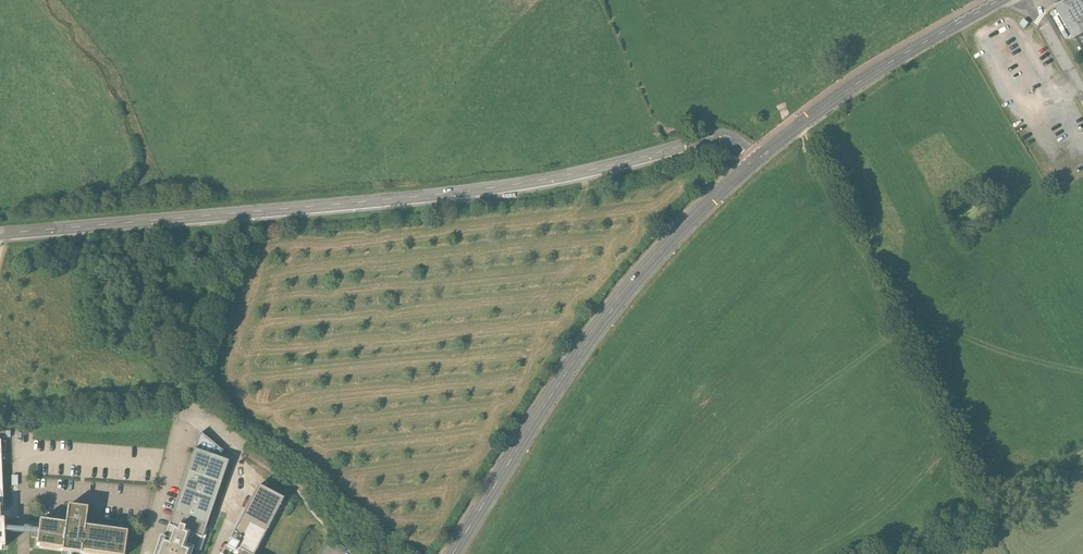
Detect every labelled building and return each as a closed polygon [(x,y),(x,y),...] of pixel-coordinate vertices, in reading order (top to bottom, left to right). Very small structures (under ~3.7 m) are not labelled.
[(1052,8),(1082,63),(1082,0),(1066,0),(1052,8)] [(171,521),(205,533),(230,457),(198,429),(169,520),(171,521)] [(231,540),(240,545),(238,549),(247,553),(256,553),(284,501),(259,487),(231,540)] [(36,547),(68,551),(87,553),(125,553),(128,531),(85,525),(87,509),(68,506),(65,524),(40,521),(36,547)] [(193,548),(196,549),(200,550),(205,533),(171,521),(169,529),(166,537),(161,535),(154,553),(191,553),(193,548)] [(238,549),(240,545),(231,540),(223,553),(247,553),(238,549)]
